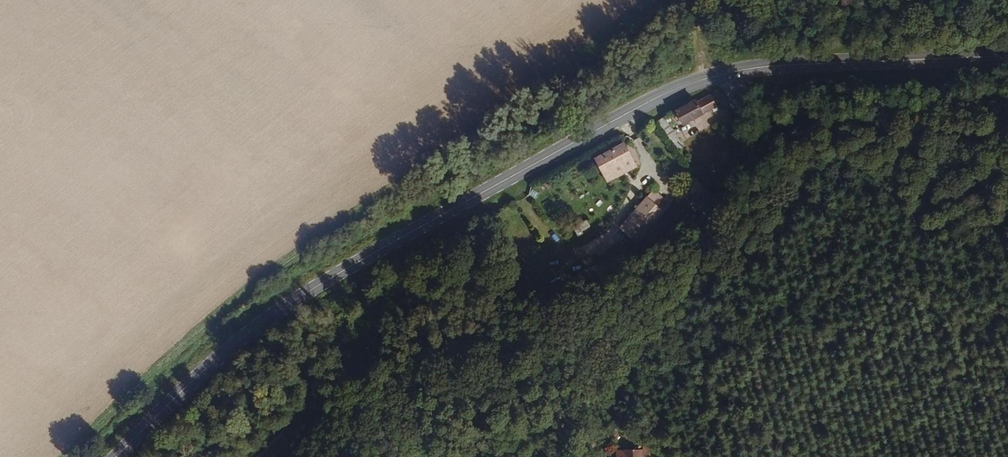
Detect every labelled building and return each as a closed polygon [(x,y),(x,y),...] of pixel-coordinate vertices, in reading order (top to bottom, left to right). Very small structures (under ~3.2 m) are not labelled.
[(714,108),(707,93),(671,109),(679,125),(714,108)] [(619,141),(589,158),(602,182),(632,166),(619,141)] [(631,239),(664,204),(650,191),(617,225),(631,239)]
